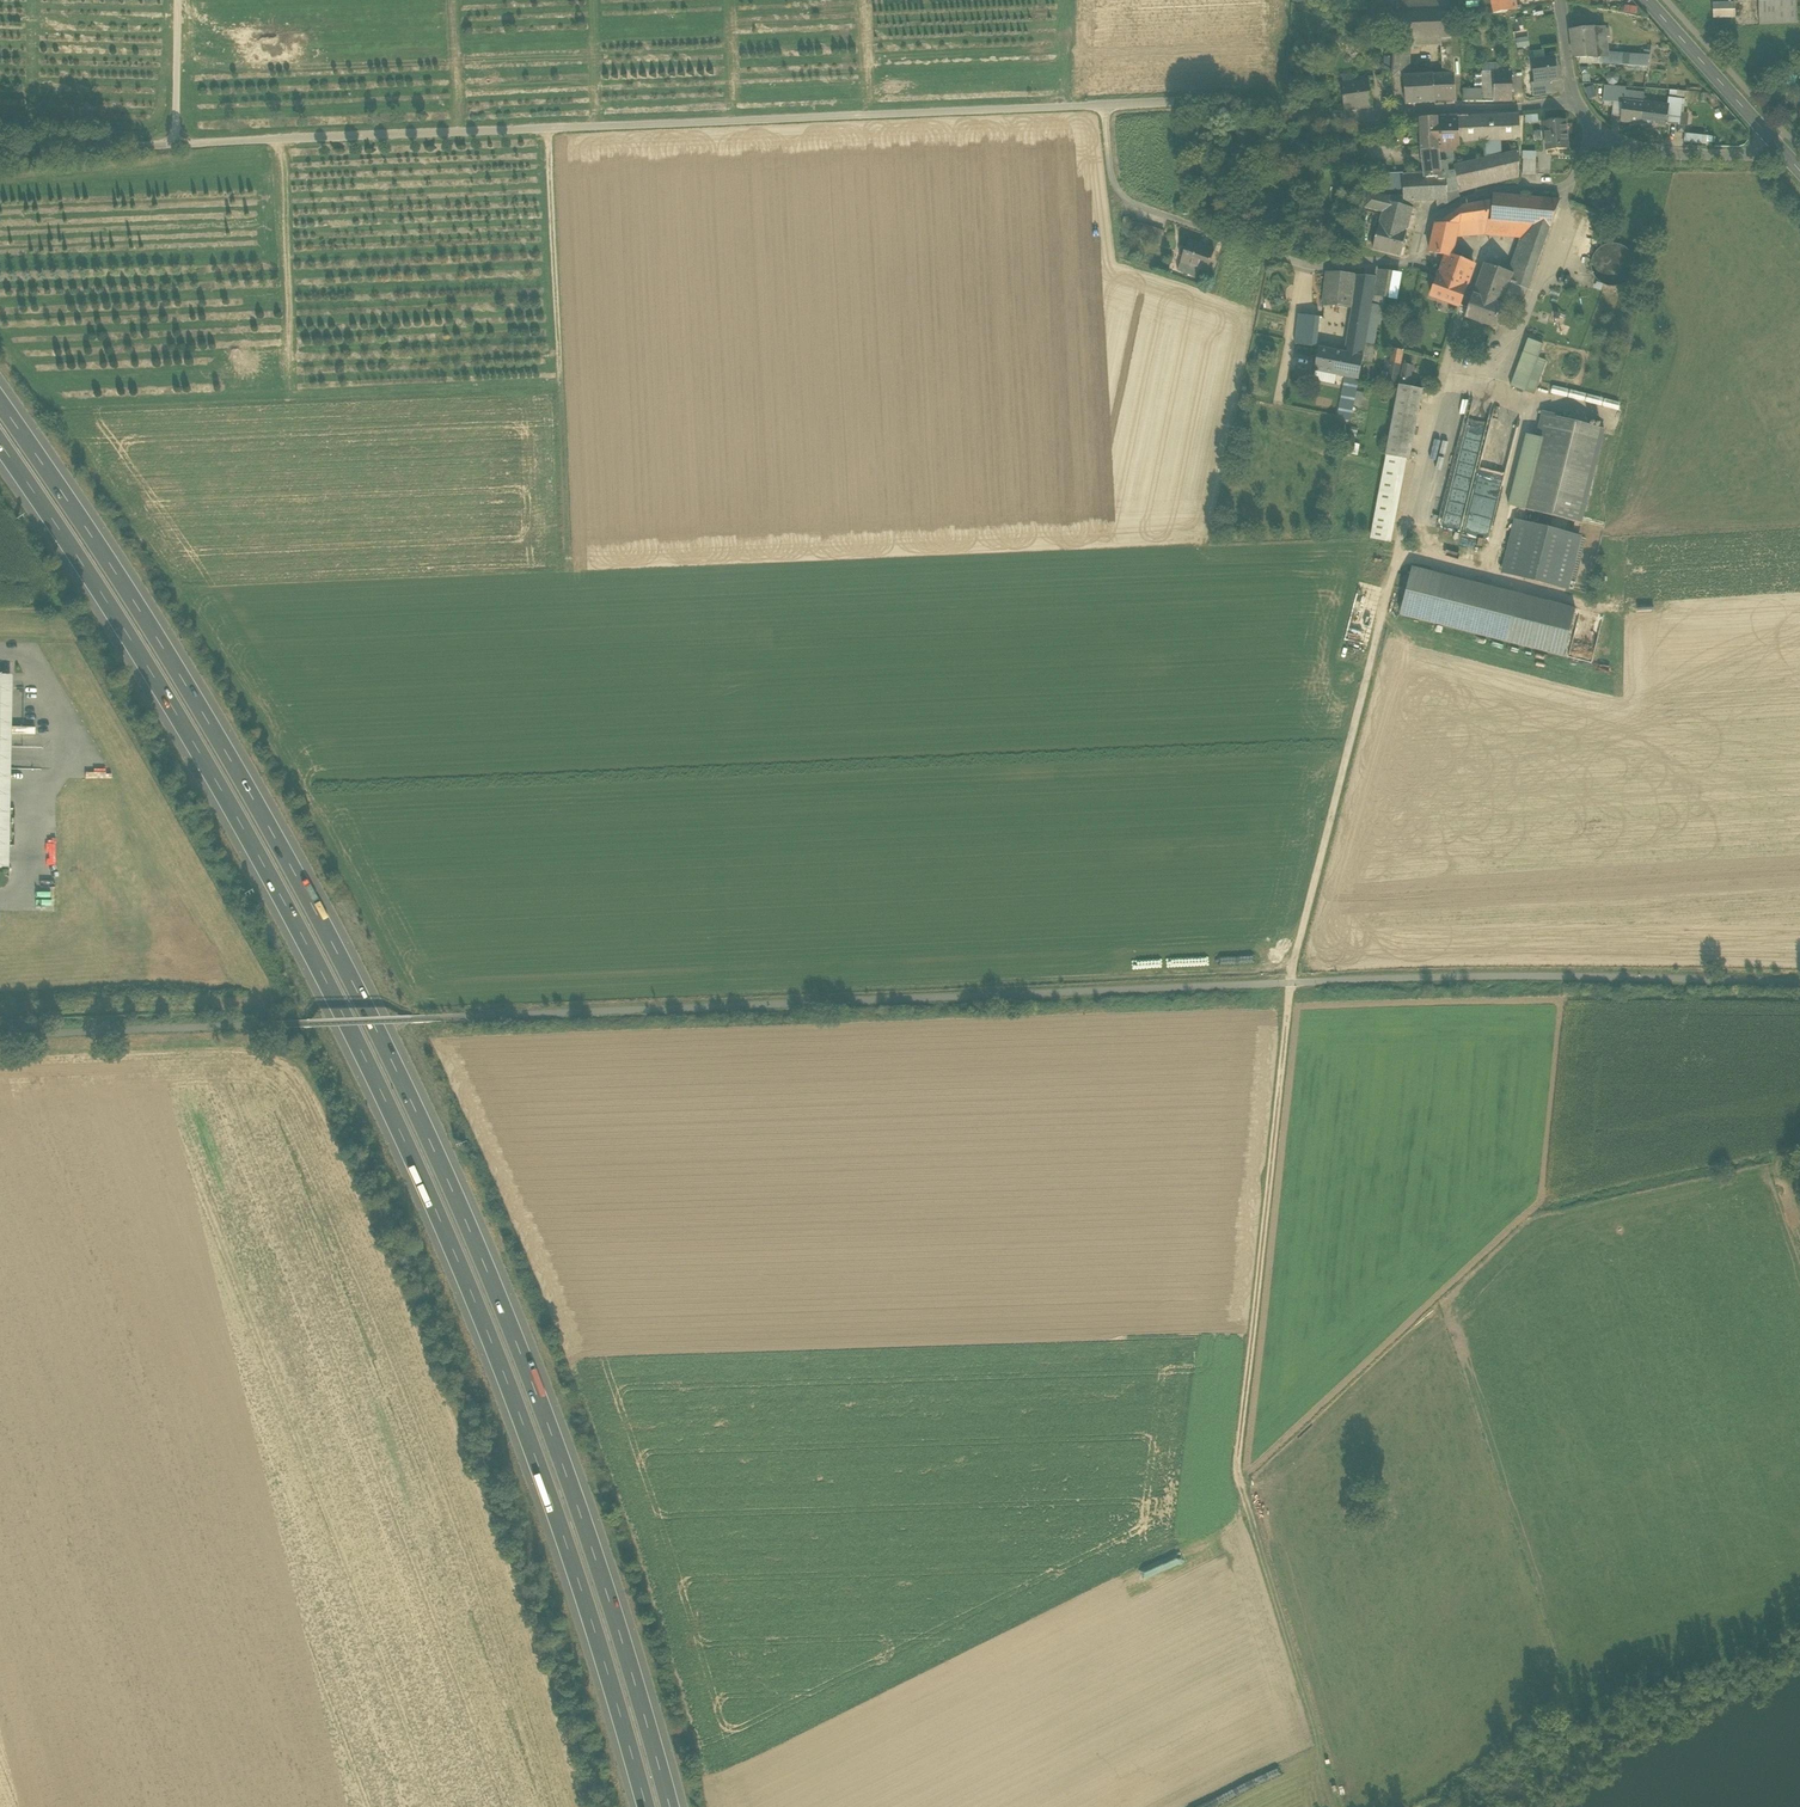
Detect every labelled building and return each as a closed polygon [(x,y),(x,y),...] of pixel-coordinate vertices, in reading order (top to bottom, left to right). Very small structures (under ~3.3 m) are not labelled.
[(1396,9),(1397,0),(1354,0),(1354,7),(1396,9)] [(1396,12),(1450,10),(1450,0),(1397,0),(1396,9),(1396,12)] [(1505,0),(1492,0),(1494,14),(1522,9),(1522,6),(1517,5),(1517,1),(1511,0),(1506,0),(1505,0)] [(1713,4),(1713,18),(1735,18),(1735,3),(1713,4)] [(1452,38),(1450,10),(1396,12),(1394,41),(1410,40),(1441,39),(1452,38)] [(1601,63),(1605,64),(1606,54),(1605,46),(1604,28),(1594,28),(1570,30),(1573,55),(1580,57),(1602,61),(1601,63)] [(1516,39),(1517,48),(1530,47),(1529,37),(1516,39)] [(1443,70),(1454,69),(1452,38),(1441,39),(1441,46),(1443,70)] [(1410,40),(1409,47),(1441,46),(1441,39),(1410,40)] [(1406,55),(1409,55),(1409,47),(1410,40),(1394,41),(1394,55),(1406,56),(1406,55)] [(1605,64),(1627,65),(1648,67),(1650,55),(1606,54),(1605,64)] [(1406,56),(1394,55),(1393,57),(1393,73),(1393,78),(1404,77),(1404,76),(1408,76),(1409,55),(1406,55),(1406,56)] [(1384,74),(1393,73),(1393,57),(1384,57),(1384,74)] [(1601,65),(1601,63),(1602,61),(1580,57),(1580,63),(1601,65)] [(1557,80),(1555,58),(1532,61),(1535,83),(1551,81),(1557,80)] [(1482,64),(1483,71),(1494,72),(1499,72),(1498,66),(1498,63),(1482,64)] [(1482,71),(1482,74),(1482,90),(1482,102),(1494,102),(1494,72),(1483,71),(1482,71)] [(1494,72),(1494,102),(1513,101),(1513,71),(1510,71),(1499,72),(1494,72)] [(1456,101),(1454,74),(1443,75),(1434,75),(1435,101),(1456,101)] [(1404,77),(1406,105),(1435,103),(1435,101),(1434,75),(1408,76),(1404,76),(1404,77)] [(1342,83),(1344,111),(1372,107),(1370,80),(1342,83)] [(1552,92),(1551,81),(1535,83),(1531,83),(1532,95),(1552,92)] [(1589,100),(1597,97),(1592,85),(1585,88),(1589,100)] [(1604,101),(1620,103),(1621,87),(1604,86),(1602,101),(1604,101)] [(1482,102),(1482,90),(1475,89),(1464,89),(1464,102),(1482,102)] [(1670,89),(1669,95),(1688,98),(1689,92),(1670,89)] [(1625,94),(1624,101),(1634,102),(1635,95),(1625,94)] [(1634,102),(1643,104),(1644,97),(1635,95),(1634,102)] [(1669,99),(1668,107),(1677,108),(1678,101),(1669,99)] [(1620,103),(1604,101),(1604,105),(1613,106),(1612,116),(1622,117),(1624,103),(1620,103)] [(1643,104),(1634,102),(1624,101),(1624,103),(1622,117),(1622,120),(1640,122),(1643,104)] [(1668,107),(1658,106),(1655,105),(1643,104),(1640,122),(1665,126),(1666,122),(1668,107)] [(1666,122),(1675,123),(1676,112),(1677,108),(1668,107),(1666,122)] [(1685,113),(1676,112),(1675,123),(1683,124),(1685,113)] [(1482,142),(1483,141),(1501,141),(1519,140),(1520,140),(1520,114),(1467,116),(1459,116),(1460,142),(1464,142),(1474,142),(1482,142)] [(1460,151),(1460,142),(1459,116),(1438,117),(1438,152),(1453,152),(1460,151)] [(1420,119),(1421,151),(1423,151),(1438,152),(1438,117),(1420,119)] [(1546,122),(1548,150),(1569,148),(1567,121),(1546,122)] [(1683,141),(1699,142),(1700,134),(1684,133),(1683,141)] [(1485,159),(1501,155),(1501,141),(1483,141),(1485,159)] [(1423,151),(1424,162),(1446,162),(1448,172),(1455,171),(1454,166),(1455,166),(1453,152),(1438,152),(1423,151)] [(1519,177),(1520,151),(1519,151),(1501,155),(1485,159),(1455,166),(1454,166),(1455,171),(1448,172),(1426,173),(1426,178),(1438,178),(1439,180),(1446,180),(1447,194),(1458,192),(1459,193),(1468,190),(1468,188),(1474,187),(1474,186),(1494,181),(1494,182),(1500,181),(1500,182),(1519,177)] [(1537,152),(1523,151),(1522,159),(1523,159),(1536,159),(1537,152)] [(1522,173),(1536,174),(1536,159),(1523,159),(1522,173)] [(1426,173),(1448,172),(1446,162),(1424,162),(1423,162),(1424,173),(1426,173)] [(1385,185),(1385,188),(1404,188),(1404,175),(1404,173),(1385,174),(1385,185)] [(1415,200),(1427,200),(1426,178),(1426,173),(1424,173),(1404,175),(1404,188),(1404,196),(1387,196),(1386,201),(1399,204),(1399,201),(1415,200)] [(1427,200),(1436,200),(1447,194),(1446,180),(1439,180),(1438,178),(1426,178),(1427,200)] [(1407,232),(1413,208),(1399,204),(1386,201),(1387,196),(1369,191),(1365,207),(1383,212),(1379,225),(1407,232)] [(1458,192),(1447,194),(1436,200),(1439,207),(1460,197),(1459,193),(1458,192)] [(1491,222),(1528,225),(1549,230),(1560,200),(1494,194),(1491,222)] [(1452,257),(1456,238),(1459,226),(1488,223),(1491,201),(1462,206),(1435,226),(1430,252),(1446,256),(1452,257)] [(1491,222),(1488,223),(1485,235),(1520,239),(1508,272),(1513,273),(1514,269),(1516,260),(1528,225),(1491,222)] [(1485,235),(1488,223),(1459,226),(1456,238),(1485,235)] [(1131,240),(1140,242),(1141,238),(1144,226),(1134,224),(1131,240)] [(1373,249),(1401,256),(1407,232),(1379,225),(1373,249)] [(1533,276),(1549,230),(1528,225),(1516,260),(1514,269),(1533,276)] [(1141,238),(1162,245),(1164,232),(1144,226),(1141,238)] [(1129,250),(1138,252),(1140,242),(1131,240),(1129,250)] [(1188,241),(1181,262),(1200,268),(1208,271),(1215,251),(1199,246),(1199,244),(1188,241)] [(1606,286),(1618,286),(1627,281),(1633,272),(1634,261),(1629,251),(1619,245),(1608,244),(1598,250),(1592,259),(1592,270),(1597,280),(1606,286)] [(1474,265),(1452,257),(1446,256),(1438,277),(1466,288),(1467,287),(1474,266),(1474,265)] [(1197,278),(1200,268),(1181,262),(1178,271),(1197,278)] [(1473,294),(1502,304),(1506,296),(1510,283),(1527,289),(1528,290),(1533,276),(1514,269),(1513,273),(1508,272),(1484,263),(1473,294)] [(1376,277),(1373,295),(1385,296),(1399,298),(1404,273),(1388,270),(1378,268),(1376,277)] [(1323,305),(1351,308),(1355,275),(1327,273),(1323,305)] [(1352,308),(1371,310),(1372,303),(1373,295),(1376,277),(1355,275),(1351,308),(1352,308)] [(1431,296),(1459,307),(1466,288),(1438,277),(1431,296)] [(1510,283),(1506,296),(1523,302),(1527,289),(1510,283)] [(1465,317),(1494,328),(1502,304),(1473,294),(1465,317)] [(1383,305),(1385,296),(1373,295),(1372,303),(1383,305)] [(1373,366),(1383,305),(1372,303),(1371,310),(1369,326),(1368,333),(1362,364),(1373,366)] [(1344,352),(1348,353),(1353,324),(1369,326),(1371,310),(1352,308),(1344,352)] [(1295,344),(1317,346),(1320,317),(1299,314),(1295,344)] [(1338,375),(1346,377),(1359,380),(1362,364),(1368,333),(1369,326),(1353,324),(1348,353),(1344,352),(1343,352),(1338,375)] [(1528,339),(1523,352),(1538,357),(1543,345),(1528,339)] [(1336,375),(1338,375),(1343,352),(1319,347),(1319,348),(1315,371),(1336,375)] [(1386,383),(1396,386),(1403,351),(1392,349),(1388,372),(1386,383)] [(1525,391),(1538,357),(1523,352),(1510,386),(1525,391)] [(1547,360),(1538,357),(1525,391),(1534,394),(1547,360)] [(1403,364),(1399,385),(1408,387),(1412,366),(1403,364)] [(1336,375),(1315,371),(1314,380),(1335,384),(1336,375)] [(1380,382),(1386,383),(1388,372),(1382,371),(1380,382)] [(1356,391),(1359,380),(1346,377),(1344,389),(1338,419),(1350,421),(1356,391)] [(1406,459),(1409,460),(1423,389),(1408,387),(1399,385),(1386,455),(1406,459)] [(1603,396),(1551,386),(1550,394),(1619,407),(1620,402),(1602,399),(1603,396)] [(1356,391),(1354,406),(1360,407),(1363,392),(1356,391)] [(1543,414),(1537,438),(1541,439),(1524,509),(1581,523),(1604,430),(1552,417),(1543,414)] [(1508,505),(1524,509),(1541,439),(1537,438),(1526,435),(1508,505)] [(1371,538),(1391,542),(1406,459),(1386,455),(1371,538)] [(1516,520),(1503,572),(1567,588),(1580,536),(1516,520)] [(1489,535),(1490,523),(1477,522),(1476,533),(1489,535)] [(1400,615),(1564,656),(1576,609),(1412,567),(1400,615)] [(0,675),(0,684),(0,868),(9,868),(12,675),(0,675)]
